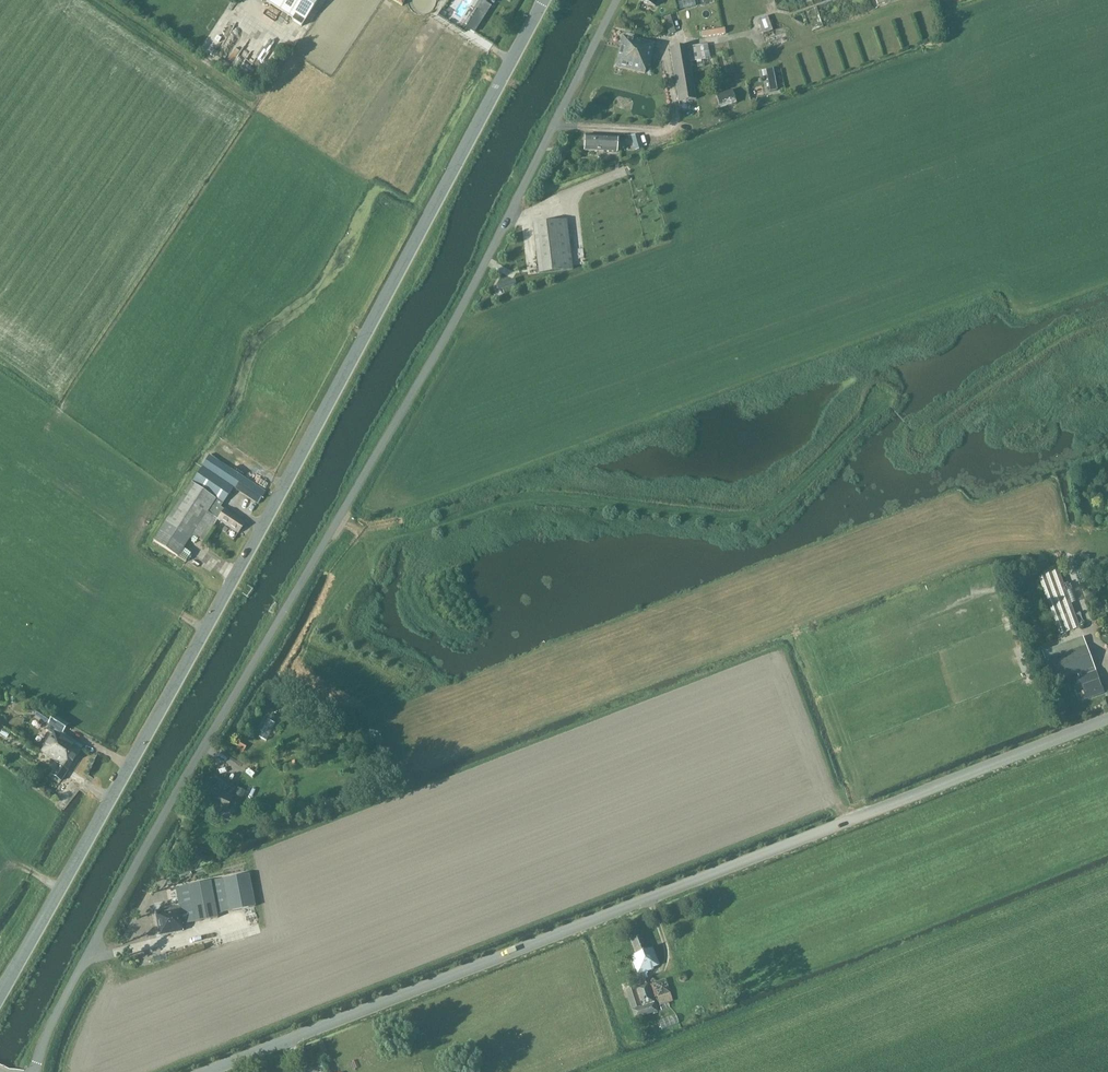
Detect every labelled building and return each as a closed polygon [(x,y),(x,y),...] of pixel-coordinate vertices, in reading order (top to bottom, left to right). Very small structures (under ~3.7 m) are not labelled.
[(267,1),(293,17),(291,20),(301,27),(319,0),(268,0),(267,1)] [(431,10),(435,0),(420,0),(418,5),(431,10)] [(466,26),(474,32),(491,6),(483,1),(466,26)] [(757,20),(762,35),(772,31),(771,30),(774,29),(771,22),(769,22),(767,16),(757,20)] [(649,66),(654,43),(637,40),(622,36),(614,67),(645,74),(647,65),(649,66)] [(707,44),(688,48),(690,62),(710,59),(707,44)] [(690,62),(688,48),(687,45),(669,49),(678,102),(696,99),(690,62)] [(777,90),(772,69),(765,70),(769,92),(777,90)] [(732,90),(716,96),(720,109),(733,105),(734,109),(738,108),(736,104),(732,90)] [(585,150),(617,152),(618,137),(585,135),(585,150)] [(619,135),(619,138),(631,139),(635,152),(643,149),(639,137),(639,136),(619,135)] [(567,221),(532,224),(538,274),(573,269),(567,221)] [(210,456),(154,540),(178,556),(192,535),(199,539),(207,527),(210,528),(215,521),(213,519),(215,516),(218,518),(217,519),(238,533),(245,523),(225,509),(224,510),(221,508),(234,487),(258,503),(265,492),(210,456)] [(1080,627),(1075,612),(1058,568),(1038,576),(1060,634),(1080,627)] [(1085,639),(1044,655),(1054,682),(1078,674),(1082,685),(1078,687),(1076,690),(1080,699),(1083,700),(1087,699),(1088,699),(1105,693),(1097,671),(1096,671),(1095,668),(1096,667),(1085,639)] [(55,762),(70,739),(63,734),(68,726),(54,716),(48,725),(50,726),(47,731),(52,735),(41,752),(55,762)] [(62,782),(69,771),(84,748),(70,739),(55,762),(59,764),(52,775),(62,782)] [(211,786),(213,782),(209,780),(199,800),(226,813),(233,797),(231,796),(235,787),(219,780),(216,788),(211,786)] [(241,802),(246,791),(238,788),(233,799),(241,802)] [(155,911),(159,936),(183,931),(182,924),(218,917),(218,913),(256,906),(250,874),(211,881),(175,888),(179,907),(155,911)] [(635,987),(625,990),(635,1019),(658,1012),(654,998),(649,985),(648,982),(646,983),(643,973),(653,970),(652,968),(660,965),(653,947),(647,949),(642,936),(630,940),(636,954),(629,956),(636,976),(632,977),(635,987)] [(666,978),(652,983),(657,997),(659,1005),(661,1011),(670,1008),(669,1007),(668,1002),(673,1000),(666,979),(666,978)] [(652,1019),(655,1026),(671,1020),(668,1012),(652,1019)]
